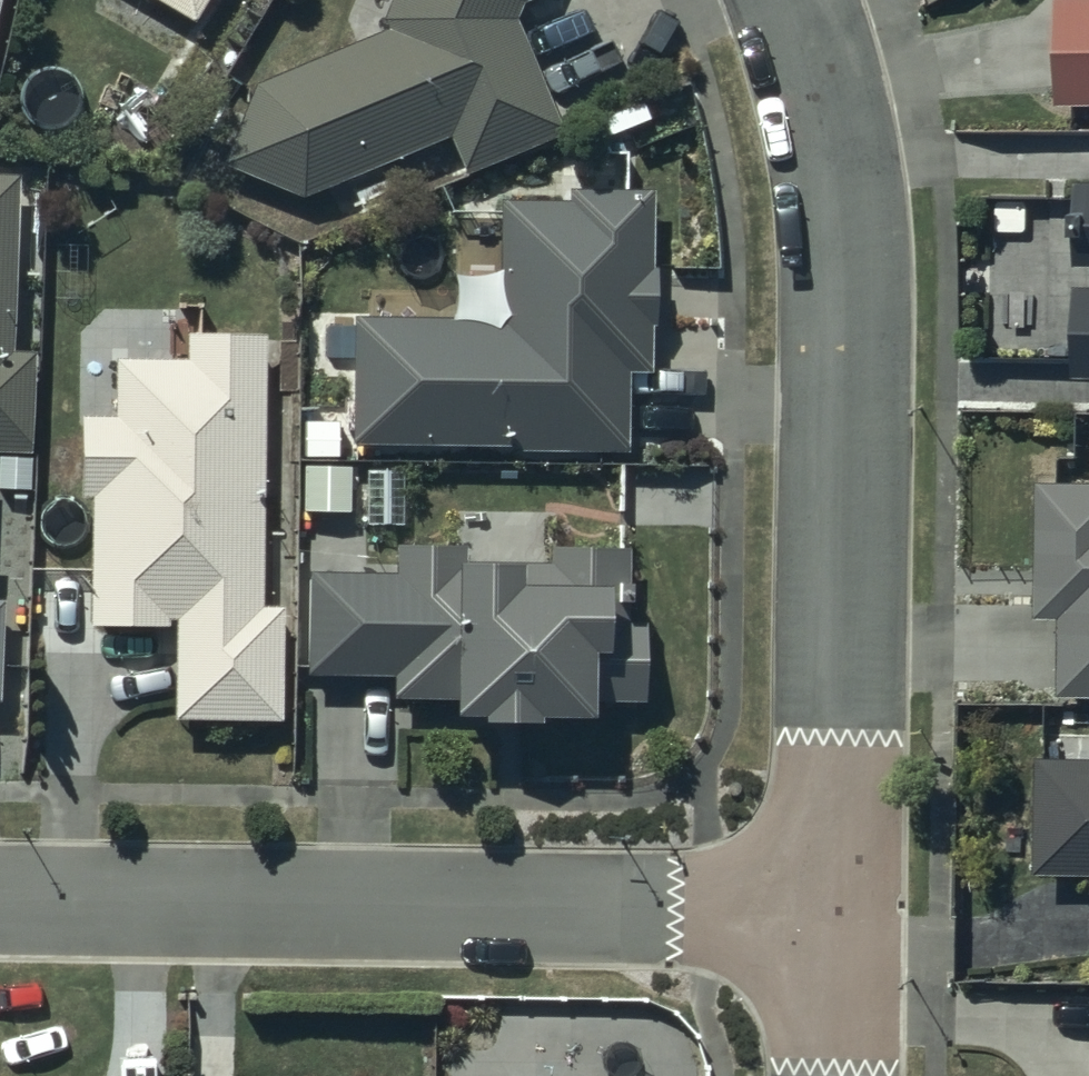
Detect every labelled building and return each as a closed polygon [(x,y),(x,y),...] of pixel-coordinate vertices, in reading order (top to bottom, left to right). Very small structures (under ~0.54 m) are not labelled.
[(193,8),(198,0),(178,0),(193,8)] [(257,72),(223,150),(298,183),(445,123),(461,161),(560,121),(513,8),(516,0),(389,0),(383,17),(257,72)] [(1088,90),(1088,0),(1058,0),(1060,91),(1088,90)] [(0,163),(0,439),(27,440),(31,343),(9,342),(15,164),(0,163)] [(1078,170),(1076,250),(1088,250),(1088,170),(1078,170)] [(650,178),(569,177),(569,189),(498,189),(498,306),(352,306),(351,441),(625,440),(625,363),(648,363),(650,178)] [(1078,274),(1077,364),(1088,364),(1088,274),(1078,274)] [(259,599),(262,323),(184,323),(184,349),(115,349),(115,405),(78,405),(78,486),(89,486),(88,612),(174,610),(173,704),(278,705),(279,599),(259,599)] [(1038,469),(1038,603),(1061,603),(1062,683),(1088,683),(1088,470),(1038,469)] [(624,537),(551,536),(550,553),(514,552),(514,534),(397,532),(397,561),(311,560),(309,660),(393,661),(393,684),(639,687),(640,612),(624,612),(624,537)] [(1036,744),(1037,860),(1088,860),(1088,745),(1036,744)] [(582,1066),(503,1066),(503,1075),(582,1075),(582,1066)]
